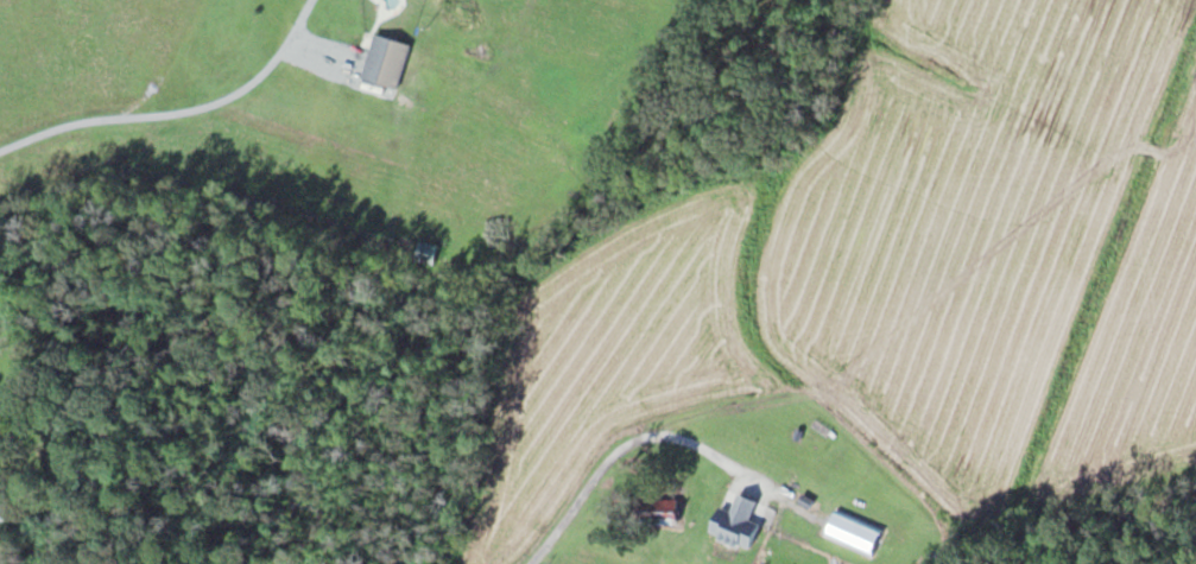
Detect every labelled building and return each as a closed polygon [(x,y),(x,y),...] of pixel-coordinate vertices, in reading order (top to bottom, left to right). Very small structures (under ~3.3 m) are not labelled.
[(376,32),(362,77),(398,87),(411,42),(376,32)] [(2,486),(0,487),(0,520),(11,517),(2,486)] [(752,548),(761,521),(753,518),(759,500),(738,493),(732,511),(719,507),(710,534),(752,548)] [(11,563),(22,563),(8,534),(0,538),(0,541),(11,563)]
